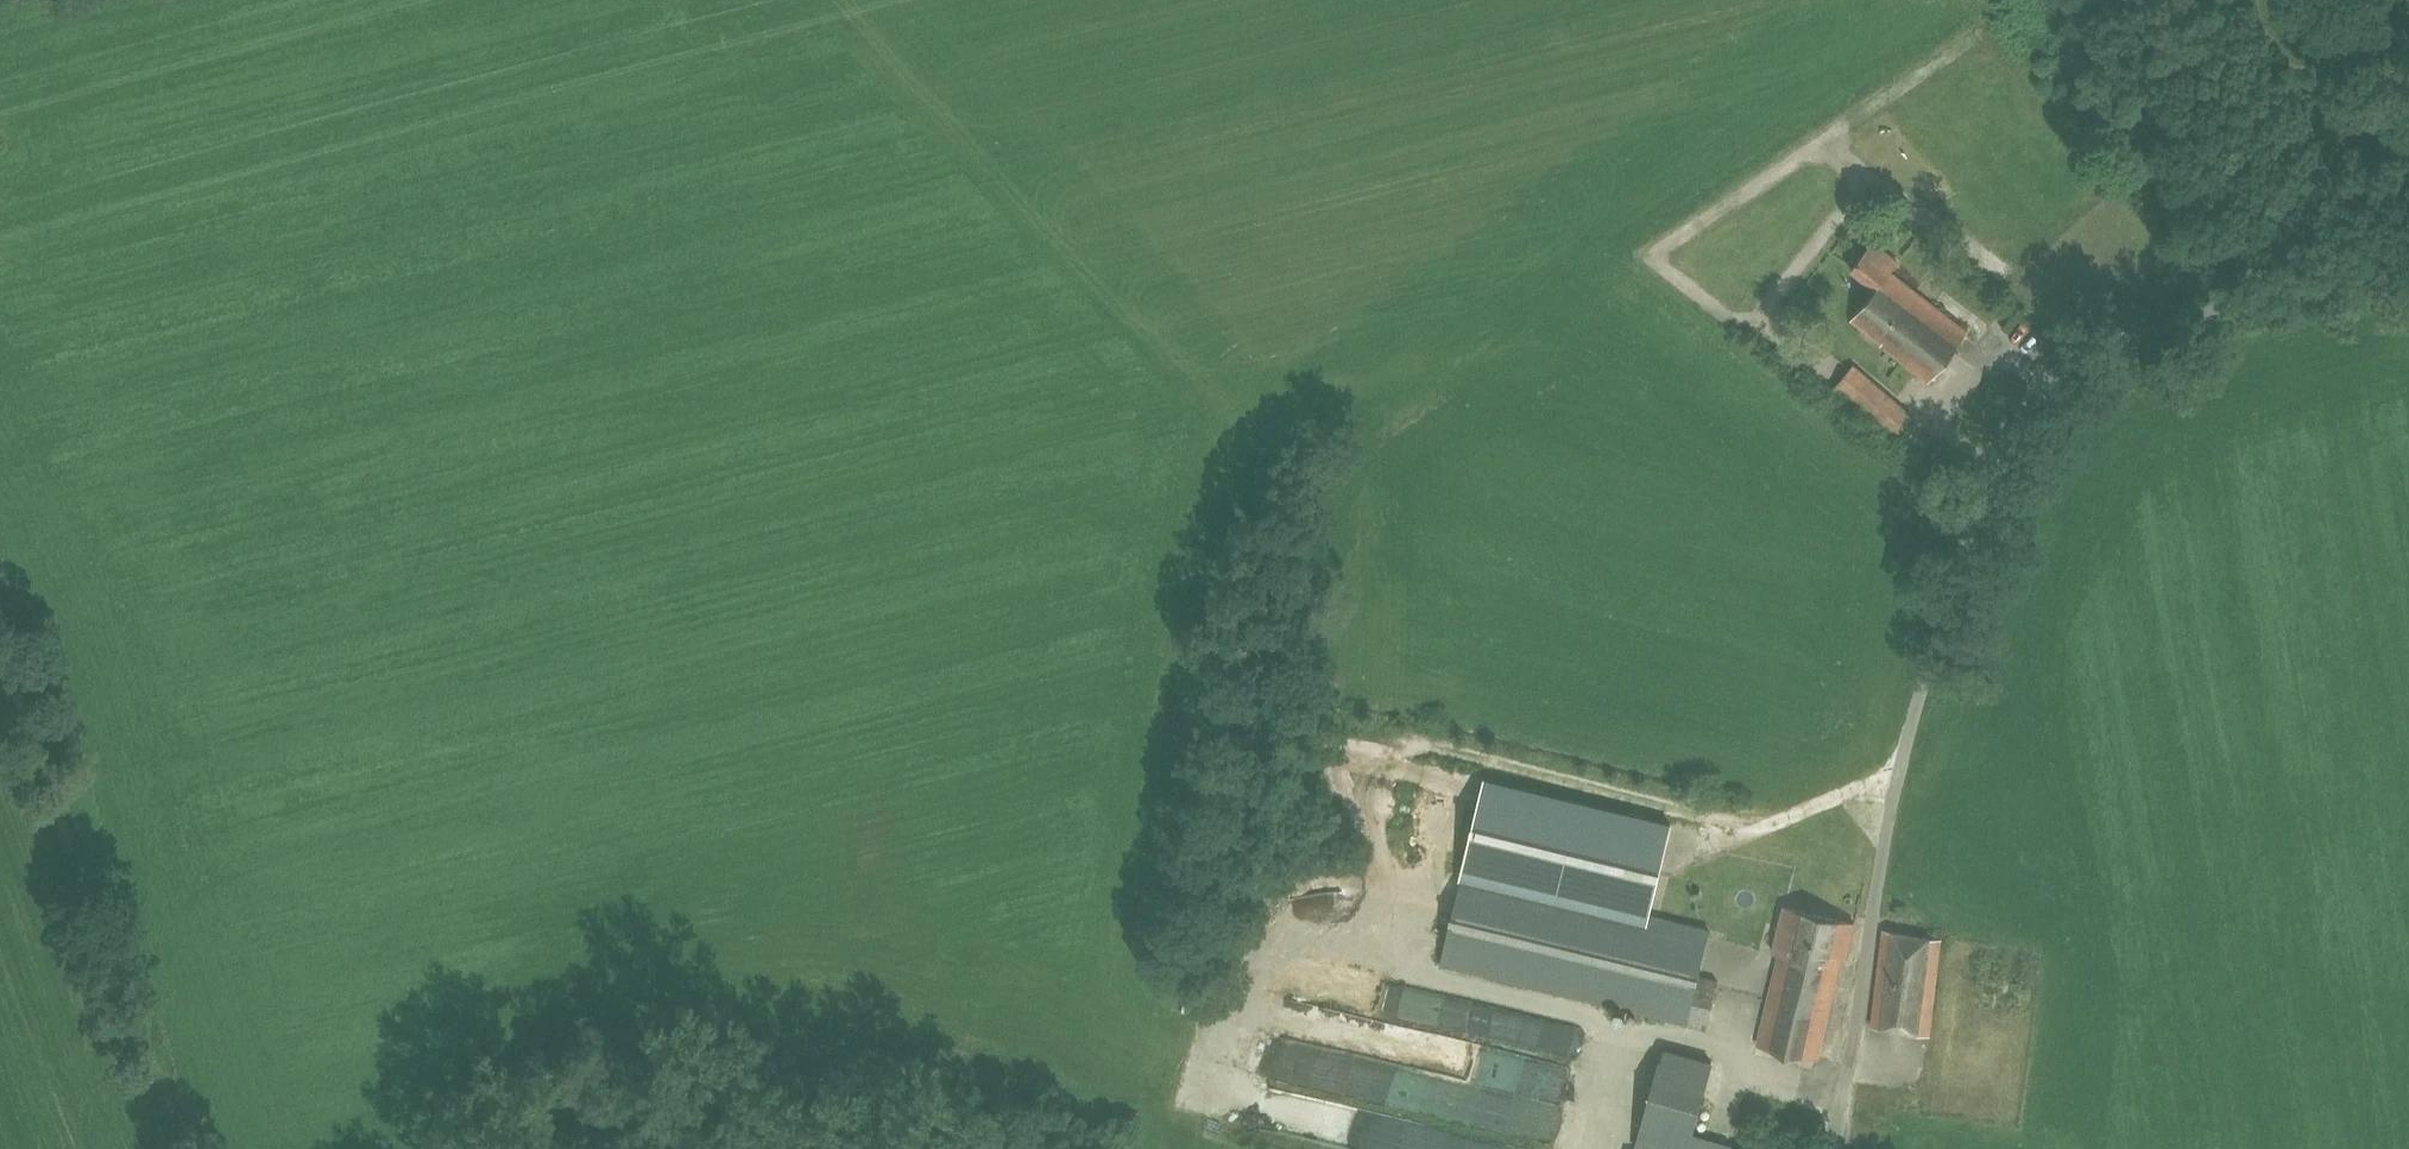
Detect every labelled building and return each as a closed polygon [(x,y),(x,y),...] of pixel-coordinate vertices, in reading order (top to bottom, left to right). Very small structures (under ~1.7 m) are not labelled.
[(1929,380),(1967,332),(1891,272),(1899,262),(1873,241),(1852,268),(1876,287),(1852,318),(1882,342),(1882,343),(1929,380)] [(1889,442),(1914,415),(1871,377),(1846,405),(1889,442)] [(1673,823),(1486,778),(1464,869),(1650,915),(1673,823)] [(1442,962),(1688,1023),(1706,1027),(1718,977),(1701,972),(1711,929),(1650,915),(1464,869),(1442,962)] [(1848,956),(1857,921),(1787,904),(1775,952),(1780,953),(1759,1043),(1818,1057),(1843,955),(1848,956)] [(1930,1032),(1942,937),(1885,930),(1873,1025),(1930,1032)] [(1483,1055),(1485,1048),(1440,1036),(1433,1065),(1491,1080),(1497,1058),(1483,1055)] [(1287,1046),(1275,1072),(1307,1087),(1319,1060),(1287,1046)] [(1713,1061),(1665,1047),(1638,1144),(1655,1148),(1733,1148),(1735,1143),(1693,1131),(1713,1061)] [(1453,1138),(1451,1148),(1535,1148),(1453,1138)]
